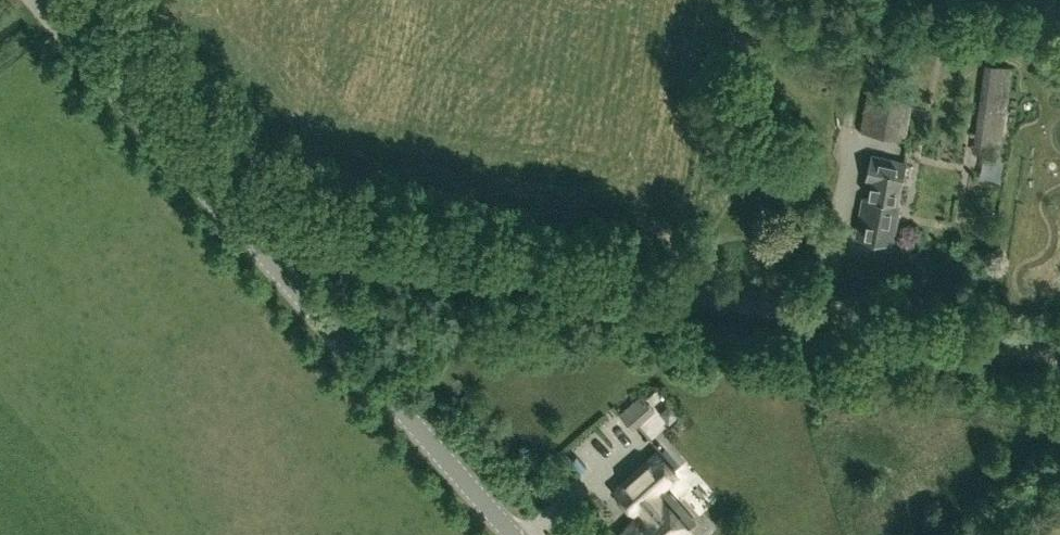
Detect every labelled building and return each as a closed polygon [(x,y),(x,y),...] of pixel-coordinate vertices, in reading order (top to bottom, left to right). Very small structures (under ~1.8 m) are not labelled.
[(880,35),(879,41),(899,45),(901,39),(880,35)] [(1000,155),(1013,67),(984,62),(973,151),(1000,155)] [(905,138),(912,95),(870,88),(862,130),(905,138)] [(897,203),(900,187),(899,187),(906,162),(872,154),(866,179),(877,182),(874,199),(863,197),(857,235),(893,242),(900,203),(897,203)] [(619,412),(633,428),(654,409),(639,393),(619,412)] [(696,518),(670,489),(669,490),(663,484),(680,469),(662,449),(619,487),(636,507),(640,504),(646,511),(619,534),(692,534),(693,534),(687,527),(692,523),(691,523),(696,518)] [(672,481),(703,519),(724,502),(693,463),(672,481)]
